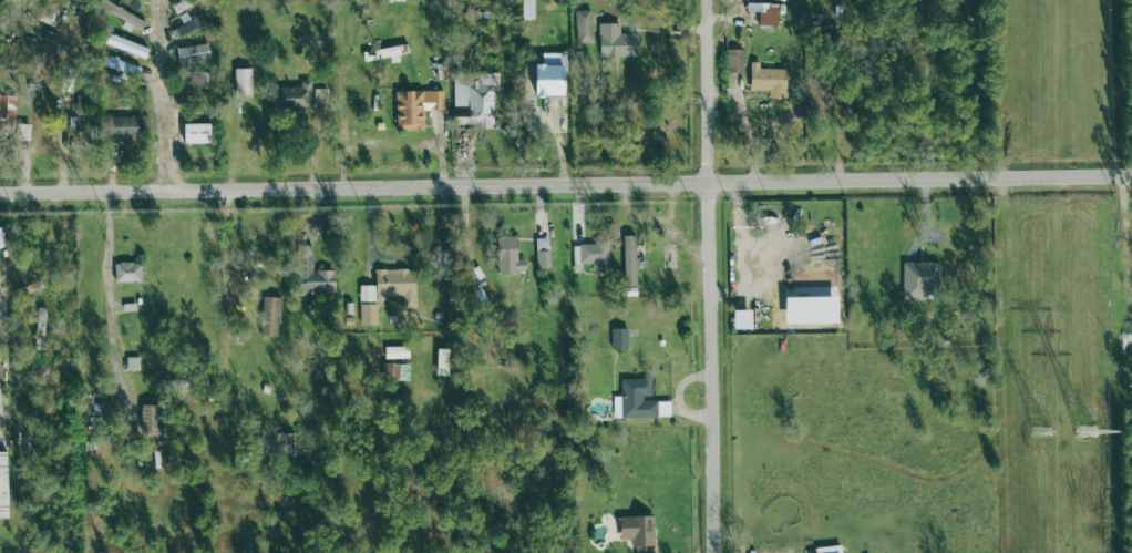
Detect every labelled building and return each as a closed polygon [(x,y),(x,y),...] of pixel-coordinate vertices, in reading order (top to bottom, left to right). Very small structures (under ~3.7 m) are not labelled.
[(103,0),(98,0),(94,7),(138,31),(143,22),(103,0)] [(520,21),(533,20),(532,0),(520,0),(520,21)] [(756,27),(776,28),(776,4),(757,4),(756,27)] [(590,44),(589,11),(573,11),(574,45),(590,44)] [(635,34),(618,34),(618,24),(597,24),(597,59),(622,59),(622,51),(635,51),(635,34)] [(147,50),(100,31),(96,41),(143,60),(147,50)] [(209,62),(207,45),(174,48),(176,65),(209,62)] [(742,50),(726,50),(725,74),(741,74),(742,50)] [(232,97),(250,97),(250,55),(233,55),(232,97)] [(559,97),(560,55),(541,55),(541,65),(531,65),(530,97),(559,97)] [(100,67),(136,78),(140,67),(103,56),(100,67)] [(751,62),(760,62),(760,69),(786,69),(786,96),(770,96),(770,90),(751,90),(751,62)] [(491,92),(486,92),(486,79),(451,78),(451,110),(453,110),(453,128),(491,128),(491,92)] [(806,112),(829,112),(830,79),(806,78),(806,112)] [(270,87),(271,109),(310,109),(310,82),(298,82),(298,87),(270,87)] [(325,109),(326,89),(313,89),(313,108),(325,109)] [(392,92),(393,132),(421,131),(421,111),(443,110),(442,91),(392,92)] [(13,119),(14,97),(0,96),(0,118),(13,119)] [(105,117),(105,142),(134,142),(135,118),(105,117)] [(15,140),(27,141),(28,125),(16,124),(15,140)] [(207,125),(180,124),(179,144),(207,145),(207,125)] [(494,238),(495,274),(523,274),(523,261),(514,261),(513,237),(494,238)] [(633,237),(621,237),(622,288),(634,288),(633,237)] [(533,239),(534,270),(548,269),(547,239),(533,239)] [(296,294),(333,293),(333,272),(311,272),(310,256),(295,256),(296,294)] [(905,297),(905,263),(918,263),(918,260),(933,262),(933,264),(939,264),(939,294),(925,294),(925,297),(905,297)] [(112,283),(139,283),(138,263),(111,264),(112,283)] [(475,306),(485,302),(476,282),(482,280),(477,267),(461,274),(475,306)] [(357,302),(385,302),(385,296),(400,296),(400,308),(413,308),(412,270),(373,271),(373,286),(357,286),(357,302)] [(279,298),(259,298),(258,337),(277,338),(279,298)] [(358,305),(358,326),(375,326),(375,304),(358,305)] [(33,342),(42,342),(43,309),(34,309),(33,342)] [(730,331),(748,331),(747,311),(729,311),(730,331)] [(625,329),(608,330),(609,351),(625,350),(625,329)] [(383,359),(406,359),(406,347),(382,347),(383,359)] [(445,377),(446,350),(434,350),(433,377),(445,377)] [(125,371),(138,371),(137,358),(124,358),(125,371)] [(406,382),(407,365),(381,364),(381,381),(406,382)] [(619,381),(619,419),(669,418),(668,400),(650,400),(649,380),(619,381)] [(137,406),(138,436),(156,435),(155,406),(137,406)] [(643,546),(651,546),(651,516),(616,517),(616,540),(632,540),(632,552),(643,552),(643,546)]
